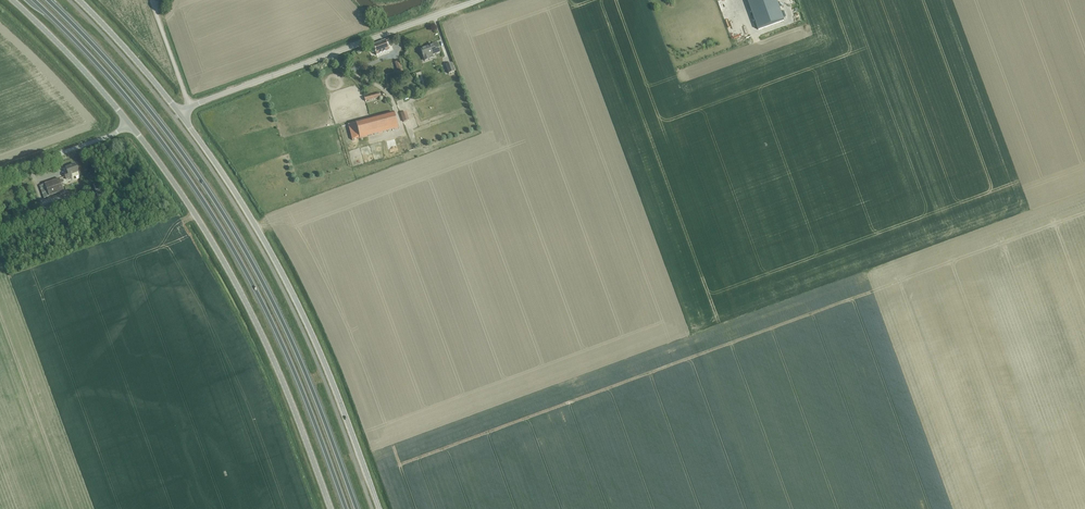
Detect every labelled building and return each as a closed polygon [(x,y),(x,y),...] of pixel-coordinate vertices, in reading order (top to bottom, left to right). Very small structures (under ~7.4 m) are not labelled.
[(758,30),(784,21),(777,0),(747,0),(758,30)] [(373,45),(371,46),(370,47),(370,48),(372,52),(372,53),(374,53),(375,52),(376,55),(388,51),(386,43),(390,42),(389,39),(373,45)] [(433,45),(420,50),(423,58),(424,61),(430,59),(433,57),(433,55),(439,53),(436,43),(433,44),(433,45)] [(449,74),(455,71),(451,63),(446,65),(449,74)] [(365,101),(380,97),(379,93),(364,97),(365,101)] [(352,140),(398,128),(393,112),(348,124),(352,140)] [(406,112),(400,114),(403,122),(409,120),(406,112)] [(75,164),(66,167),(68,173),(64,174),(66,180),(72,178),(71,174),(78,172),(75,164)] [(44,198),(64,191),(60,178),(39,186),(44,198)]
